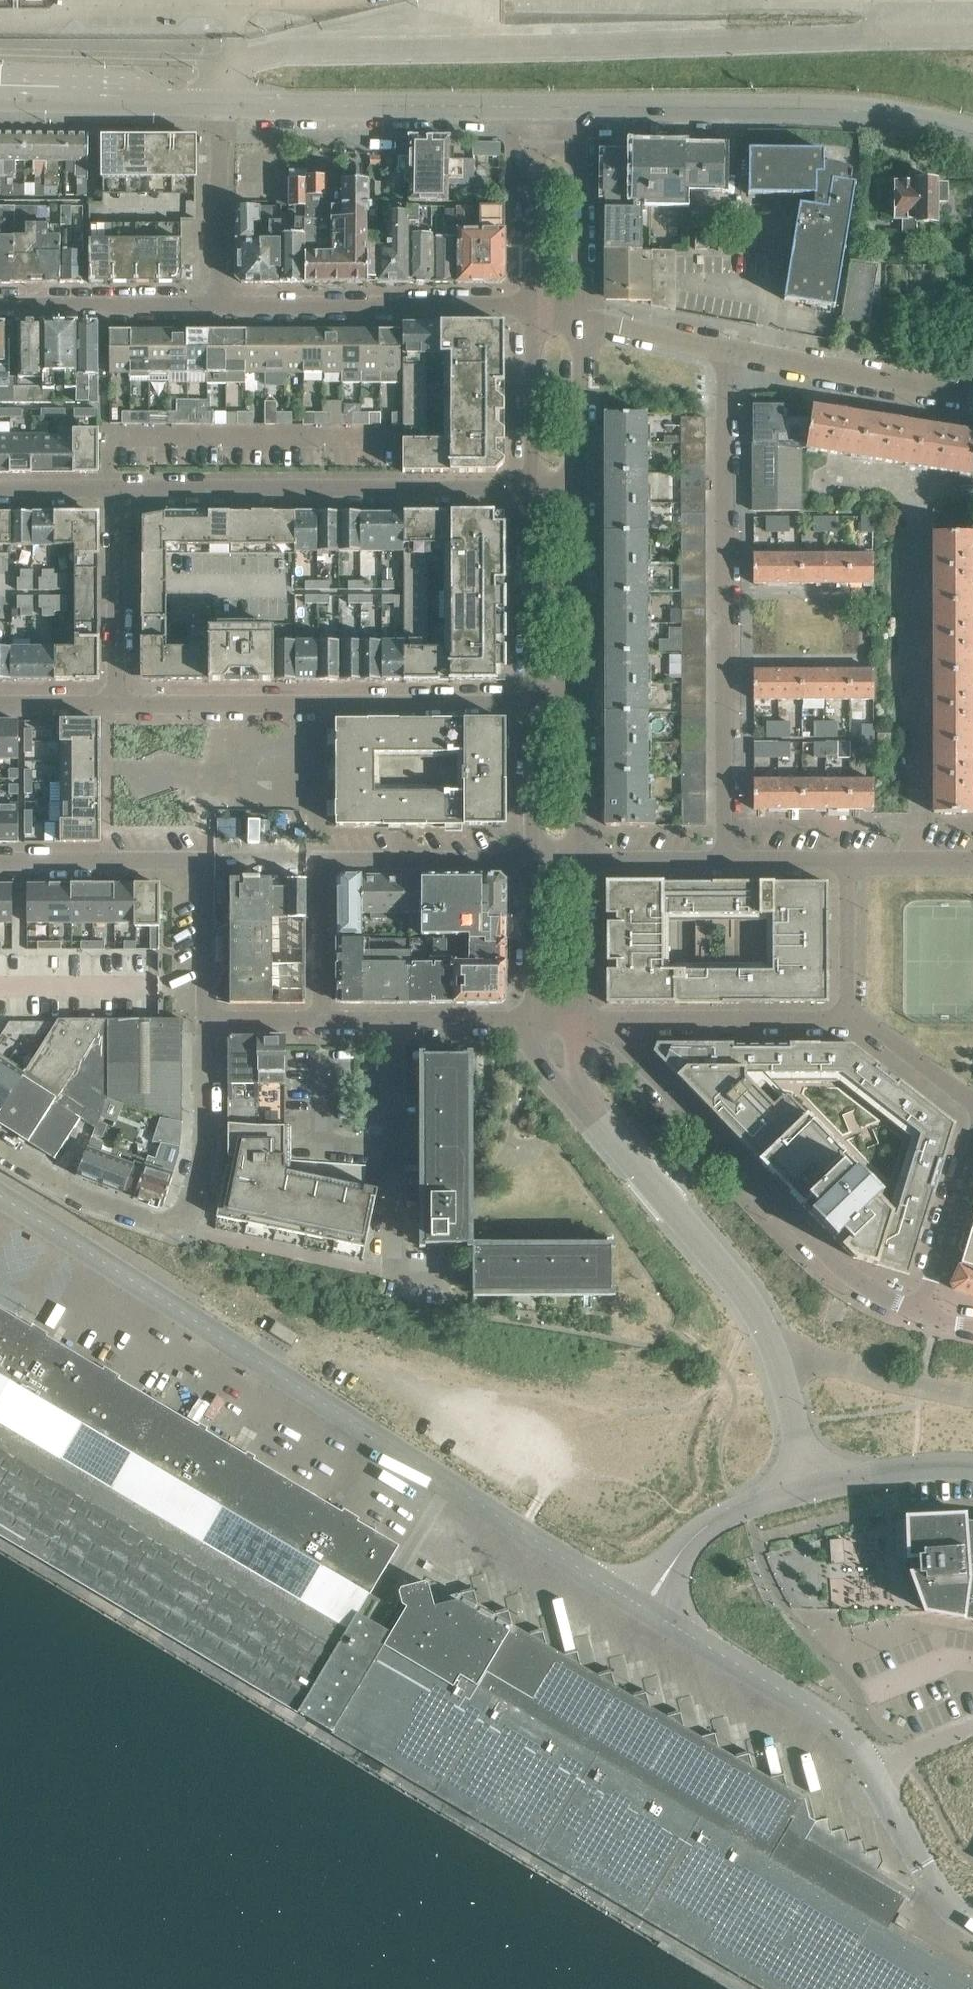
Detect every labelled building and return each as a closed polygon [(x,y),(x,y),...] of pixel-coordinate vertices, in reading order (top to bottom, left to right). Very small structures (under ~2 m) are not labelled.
[(13,183),(13,178),(15,178),(16,160),(25,160),(25,133),(5,132),(4,195),(24,195),(24,183),(13,183)] [(25,133),(25,160),(33,160),(32,178),(36,178),(36,195),(45,195),(46,133),(25,133)] [(45,195),(57,195),(57,190),(55,190),(55,179),(57,179),(57,161),(67,161),(67,133),(46,133),(45,195)] [(66,195),(78,195),(87,195),(87,179),(88,179),(88,133),(67,133),(67,161),(75,161),(75,176),(76,176),(76,184),(66,184),(66,195)] [(126,136),(102,136),(102,177),(126,177),(126,136)] [(148,136),(126,136),(126,177),(148,177),(148,136)] [(148,136),(148,177),(171,177),(171,136),(148,136)] [(171,177),(195,177),(195,136),(171,136),(171,177)] [(409,137),(408,154),(408,201),(448,201),(448,179),(464,179),(464,160),(454,160),(454,145),(449,145),(449,137),(446,137),(409,137)] [(499,155),(499,143),(473,142),(473,155),(499,155)] [(682,148),(682,183),(721,184),(721,148),(700,148),(700,143),(689,143),(689,148),(682,148)] [(682,183),(682,148),(682,145),(633,145),(633,154),(604,154),(604,189),(605,189),(605,208),(604,207),(604,249),(605,249),(642,250),(642,200),(682,200),(682,183)] [(748,149),(748,194),(807,194),(805,204),(799,203),(783,299),(835,307),(855,184),(850,183),(852,171),(849,170),(846,168),(843,167),(840,166),(837,165),(834,164),(831,164),(827,164),(823,164),(824,150),(748,149)] [(379,155),(370,154),(369,165),(379,166),(379,155)] [(289,170),(289,201),(289,206),(305,206),(305,282),(376,282),(376,245),(376,202),(368,202),(368,200),(368,183),(368,182),(341,182),(342,191),(325,191),(325,177),(307,177),(307,170),(289,170)] [(917,182),(896,181),(896,218),(901,218),(901,233),(916,233),(916,221),(936,221),(937,200),(947,201),(947,183),(937,183),(937,180),(917,180),(917,182)] [(368,183),(368,200),(380,200),(380,183),(368,183)] [(13,283),(13,206),(0,206),(0,283),(13,283)] [(36,226),(36,217),(36,206),(13,206),(13,283),(36,283),(36,226)] [(36,217),(46,217),(46,206),(36,206),(36,217)] [(60,206),(60,236),(60,283),(82,283),(82,251),(69,251),(69,206),(60,206)] [(236,206),(236,240),(253,240),(253,222),(260,222),(260,217),(268,217),(281,217),(281,206),(251,206),(236,206)] [(281,282),(305,282),(305,206),(289,206),(281,206),(281,217),(281,234),(281,282)] [(408,212),(407,282),(432,282),(432,236),(432,206),(408,206),(408,212)] [(479,282),(480,225),(470,225),(470,206),(456,206),(456,210),(456,282),(479,282)] [(504,276),(504,206),(479,206),(480,225),(479,282),(500,282),(505,277),(504,276)] [(444,236),(432,236),(432,282),(456,282),(456,210),(444,210),(444,236)] [(386,245),(376,245),(376,282),(407,282),(408,212),(387,212),(386,245)] [(281,282),(281,234),(281,217),(268,217),(268,240),(260,240),(260,283),(281,282)] [(92,223),(91,235),(109,236),(110,224),(92,223)] [(47,226),(36,226),(36,283),(60,283),(60,236),(47,236),(47,226)] [(708,249),(708,233),(694,233),(694,249),(708,249)] [(733,250),(734,233),(720,233),(720,250),(733,250)] [(112,240),(88,241),(88,282),(105,282),(105,279),(110,279),(110,282),(112,282),(112,240)] [(135,241),(112,240),(112,282),(128,282),(128,279),(133,279),(133,282),(135,282),(135,241)] [(242,283),(260,283),(260,240),(253,240),(236,240),(236,277),(242,283)] [(135,241),(135,282),(151,282),(151,279),(155,279),(155,282),(158,282),(158,241),(135,241)] [(181,241),(158,241),(158,282),(174,282),(174,279),(178,279),(178,282),(181,282),(181,241)] [(651,305),(675,310),(675,250),(642,250),(605,249),(605,296),(627,300),(651,301),(651,305)] [(850,259),(841,318),(868,323),(878,264),(850,259)] [(42,322),(9,322),(9,363),(9,384),(0,384),(0,402),(42,402),(42,322)] [(9,363),(9,322),(0,322),(0,363),(9,363)] [(76,402),(77,322),(42,322),(42,402),(52,402),(52,372),(65,372),(65,402),(76,402)] [(97,402),(98,322),(77,322),(76,402),(97,402)] [(504,462),(504,322),(402,322),(402,328),(402,424),(402,472),(495,472),(504,462)] [(110,332),(110,373),(130,373),(129,330),(129,331),(112,332),(112,330),(110,330),(110,331),(110,332)] [(149,381),(149,330),(148,330),(148,331),(131,331),(131,330),(129,330),(130,373),(130,381),(149,381)] [(168,373),(168,330),(167,330),(167,331),(151,331),(151,330),(149,330),(149,381),(168,381),(168,373)] [(168,330),(168,373),(188,372),(188,330),(186,330),(186,331),(170,331),(170,330),(168,330)] [(188,330),(188,372),(207,372),(207,330),(206,330),(206,331),(189,331),(189,330),(188,330)] [(226,382),(226,330),(225,330),(225,331),(208,331),(208,330),(207,330),(207,372),(207,382),(226,382)] [(246,372),(246,330),(244,330),(244,331),(227,331),(227,330),(226,330),(226,382),(246,382),(246,372)] [(246,330),(246,372),(265,372),(265,330),(263,330),(263,331),(247,331),(247,330),(246,330)] [(265,330),(265,372),(284,372),(284,330),(283,330),(283,331),(266,331),(266,330),(265,330)] [(284,330),(284,372),(304,372),(304,330),(302,330),(302,331),(286,331),(286,330),(284,330)] [(304,330),(304,372),(323,372),(323,330),(321,330),(321,331),(305,331),(305,330),(304,330)] [(323,330),(323,372),(343,372),(342,330),(341,330),(341,331),(324,331),(324,330),(323,330)] [(362,382),(362,330),(360,330),(360,331),(343,331),(343,330),(342,330),(343,372),(343,382),(362,382)] [(381,382),(381,330),(379,330),(379,331),(362,331),(362,330),(362,382),(381,382)] [(381,382),(400,382),(401,382),(401,331),(401,330),(398,330),(398,331),(382,331),(382,330),(381,330),(381,382)] [(9,363),(0,363),(0,384),(9,384),(9,363)] [(175,411),(168,411),(168,423),(187,423),(187,400),(175,399),(175,411)] [(207,411),(200,411),(200,400),(187,400),(187,423),(207,424),(207,411)] [(286,412),(280,412),(280,401),(265,401),(265,424),(286,424),(286,412)] [(783,404),(753,405),(753,510),(802,510),(801,448),(806,449),(811,419),(784,418),(783,404)] [(813,406),(811,419),(806,449),(861,458),(868,415),(846,412),(846,409),(836,407),(835,410),(813,406)] [(0,408),(0,417),(9,417),(9,408),(0,408)] [(21,408),(9,408),(9,416),(21,416),(21,408)] [(40,416),(53,416),(53,408),(40,408),(40,416)] [(53,408),(53,416),(65,416),(65,408),(53,408)] [(74,416),(85,416),(85,408),(74,408),(74,416)] [(97,408),(85,408),(85,416),(97,416),(97,408)] [(122,411),(122,423),(130,423),(130,411),(122,411)] [(138,411),(130,411),(130,423),(138,423),(138,411)] [(168,423),(168,411),(149,411),(149,423),(168,423)] [(226,411),(215,411),(215,424),(226,424),(226,411)] [(237,411),(226,411),(226,424),(237,424),(237,411)] [(237,411),(237,424),(245,424),(245,411),(237,411)] [(253,411),(245,411),(245,424),(253,424),(253,411)] [(322,412),(314,412),(314,424),(322,424),(322,412)] [(330,412),(322,412),(322,424),(330,424),(330,412)] [(361,412),(353,412),(353,424),(361,424),(361,412)] [(369,412),(361,412),(361,424),(369,424),(369,412)] [(400,424),(400,412),(392,412),(392,424),(400,424)] [(605,413),(605,473),(646,473),(646,413),(605,413)] [(901,421),(901,418),(891,416),(890,419),(868,415),(861,458),(916,466),(923,424),(901,421)] [(681,416),(681,429),(705,429),(705,416),(681,416)] [(923,424),(916,466),(971,475),(972,464),(972,433),(955,430),(956,427),(945,425),(944,428),(923,424)] [(681,429),(681,441),(705,441),(705,429),(681,429)] [(74,430),(74,434),(74,472),(97,472),(97,430),(74,430)] [(9,472),(9,434),(0,434),(0,472),(9,472)] [(31,434),(9,434),(9,472),(31,472),(31,434)] [(53,434),(31,434),(31,472),(53,472),(53,434)] [(53,472),(74,472),(74,434),(53,434),(53,472)] [(705,453),(705,441),(681,441),(681,453),(705,453)] [(705,465),(705,453),(681,453),(681,465),(705,465)] [(705,476),(705,465),(681,465),(681,476),(705,476)] [(646,533),(646,473),(605,473),(605,510),(605,533),(646,533)] [(681,476),(681,489),(705,489),(705,476),(681,476)] [(681,489),(681,501),(705,501),(705,489),(681,489)] [(681,513),(705,513),(705,501),(681,501),(681,513)] [(403,641),(403,680),(504,679),(504,511),(403,512),(403,551),(403,595),(403,607),(403,641)] [(10,545),(10,512),(0,512),(0,545),(10,545)] [(32,512),(10,512),(10,545),(32,545),(32,512)] [(54,512),(32,512),(32,545),(54,545),(54,512)] [(54,512),(54,545),(74,545),(75,545),(75,512),(54,512)] [(74,545),(74,555),(99,555),(99,512),(75,512),(75,545),(74,545)] [(142,555),(166,555),(166,545),(165,545),(165,512),(142,516),(142,555)] [(165,545),(166,545),(186,545),(186,512),(165,512),(165,545)] [(186,512),(186,545),(208,545),(208,512),(186,512)] [(208,512),(208,545),(229,545),(229,512),(208,512)] [(229,512),(229,545),(251,545),(251,512),(229,512)] [(251,512),(251,545),(273,545),(273,512),(251,512)] [(273,545),(294,545),(295,545),(295,512),(273,512),(273,545)] [(295,545),(294,545),(294,551),(316,551),(316,512),(295,512),(295,545)] [(316,512),(316,551),(338,551),(338,512),(316,512)] [(338,512),(338,551),(359,551),(359,512),(338,512)] [(359,512),(359,551),(381,551),(381,512),(359,512)] [(381,512),(381,551),(403,551),(403,512),(381,512)] [(681,513),(681,524),(705,524),(705,513),(681,513)] [(777,517),(766,517),(766,531),(777,531),(777,517)] [(777,517),(777,531),(789,531),(788,517),(777,517)] [(825,517),(814,517),(814,531),(825,531),(825,517)] [(836,517),(825,517),(825,531),(836,531),(836,517)] [(873,517),(861,517),(861,531),(873,531),(873,517)] [(681,536),(705,536),(705,524),(681,524),(681,536)] [(933,603),(972,602),(972,532),(933,532),(933,603)] [(605,533),(605,593),(646,593),(646,533),(605,533)] [(681,536),(681,547),(705,548),(705,536),(681,536)] [(681,560),(705,560),(705,548),(681,547),(681,560)] [(753,583),(777,583),(777,554),(753,554),(753,566),(752,566),(752,570),(753,570),(753,583)] [(777,583),(801,583),(801,554),(777,554),(777,583)] [(801,583),(825,583),(825,554),(801,554),(801,583)] [(825,583),(849,583),(849,554),(825,554),(825,583)] [(849,583),(870,583),(873,583),(873,554),(849,554),(849,583)] [(99,555),(74,555),(74,596),(99,596),(99,555)] [(166,594),(166,577),(166,555),(142,555),(142,594),(166,594)] [(681,560),(681,572),(705,572),(705,560),(681,560)] [(391,568),(383,568),(382,579),(390,580),(391,568)] [(25,578),(32,578),(32,569),(20,569),(20,577),(20,578),(25,578)] [(54,578),(54,574),(54,569),(42,569),(42,577),(42,578),(47,578),(54,578)] [(681,584),(705,584),(705,572),(681,572),(681,584)] [(54,582),(66,582),(66,574),(54,574),(54,578),(54,582)] [(38,577),(39,589),(47,589),(47,578),(42,578),(42,577),(38,577)] [(317,589),(317,581),(305,581),(305,589),(317,589)] [(329,581),(317,581),(317,589),(329,589),(329,581)] [(372,581),(360,581),(360,589),(372,589),(372,581)] [(382,589),(394,589),(394,581),(382,581),(382,589)] [(681,584),(681,596),(705,596),(705,584),(681,584)] [(605,593),(605,653),(646,653),(646,593),(605,593)] [(142,637),(166,638),(166,594),(142,594),(142,637)] [(39,607),(42,607),(47,607),(47,595),(39,595),(39,607)] [(66,595),(54,595),(54,603),(66,603),(66,595)] [(329,595),(317,595),(317,603),(329,603),(329,595)] [(360,595),(348,595),(348,603),(360,603),(360,595)] [(360,603),(372,603),(372,595),(360,595),(360,603)] [(382,595),(382,603),(394,603),(394,595),(382,595)] [(403,595),(394,595),(394,603),(394,607),(403,607),(403,595)] [(74,596),(74,638),(99,638),(99,596),(74,596)] [(681,608),(705,608),(705,596),(681,596),(681,608)] [(933,672),(972,672),(972,602),(933,603),(933,672)] [(32,615),(32,607),(25,607),(20,607),(20,615),(32,615)] [(42,607),(42,616),(54,615),(54,610),(54,607),(47,607),(42,607)] [(681,611),(681,620),(705,620),(705,608),(681,608),(681,611)] [(681,620),(681,611),(671,611),(671,620),(681,620)] [(705,620),(681,620),(681,632),(705,632),(705,620)] [(208,627),(208,647),(209,647),(209,680),(273,680),(273,641),(274,641),(274,627),(208,627)] [(681,632),(681,644),(705,644),(705,632),(681,632)] [(165,647),(166,647),(166,638),(142,637),(142,673),(142,680),(149,680),(165,680),(165,647)] [(74,638),(74,647),(75,647),(76,680),(99,680),(99,638),(74,638)] [(295,680),(294,641),(274,641),(273,641),(273,680),(295,680)] [(316,641),(294,641),(295,680),(316,680),(316,641)] [(338,641),(316,641),(316,680),(338,680),(338,641)] [(359,680),(359,641),(338,641),(338,680),(359,680)] [(381,680),(381,641),(359,641),(359,680),(381,680)] [(403,641),(381,641),(381,680),(403,680),(403,641)] [(705,644),(681,644),(681,656),(705,656),(705,644)] [(0,647),(0,680),(10,680),(10,647),(0,647)] [(10,647),(10,680),(32,680),(32,647),(10,647)] [(54,647),(32,647),(32,680),(54,680),(54,647)] [(54,647),(54,680),(76,680),(75,647),(74,647),(54,647)] [(172,647),(166,647),(165,647),(165,680),(186,680),(186,647),(172,647)] [(209,647),(208,647),(186,647),(186,680),(209,680),(209,647)] [(646,653),(605,653),(605,709),(647,709),(646,653)] [(681,656),(681,668),(705,668),(705,656),(681,656)] [(705,668),(681,668),(681,680),(705,680),(705,668)] [(753,699),(777,699),(777,669),(753,669),(753,682),(753,686),(753,699)] [(777,699),(801,699),(801,669),(777,669),(777,699)] [(801,699),(825,699),(825,669),(801,669),(801,699)] [(825,699),(849,699),(849,669),(825,669),(825,699)] [(849,699),(873,699),(873,669),(849,669),(849,699)] [(933,742),(972,742),(972,672),(933,672),(933,742)] [(681,680),(681,692),(705,692),(705,680),(681,680)] [(705,692),(681,692),(681,704),(705,704),(705,692)] [(673,699),(666,706),(673,713),(680,705),(673,699)] [(681,704),(681,716),(705,716),(705,704),(681,704)] [(647,766),(647,709),(605,709),(605,766),(647,766)] [(705,716),(681,716),(681,728),(705,728),(705,716)] [(505,824),(505,779),(505,763),(505,719),(336,720),(336,824),(415,824),(505,824)] [(0,720),(0,759),(18,758),(18,720),(0,720)] [(61,720),(61,740),(99,740),(99,720),(61,720)] [(777,721),(766,721),(766,736),(777,736),(777,721)] [(777,736),(789,736),(788,721),(777,721),(777,736)] [(825,721),(814,721),(814,735),(825,735),(825,721)] [(825,735),(836,735),(836,721),(825,721),(825,735)] [(861,724),(861,738),(873,738),(873,724),(861,724)] [(681,728),(681,740),(705,740),(705,728),(681,728)] [(892,733),(877,733),(877,745),(892,745),(892,733)] [(861,738),(861,741),(861,753),(873,753),(873,738),(861,738)] [(32,752),(32,740),(24,740),(24,752),(32,752)] [(99,760),(99,740),(61,740),(61,760),(99,760)] [(705,740),(681,740),(681,752),(705,752),(705,740)] [(777,742),(753,742),(754,756),(777,756),(777,742)] [(789,756),(789,742),(777,742),(777,756),(789,756)] [(825,756),(825,742),(814,742),(814,756),(825,756)] [(836,756),(836,742),(825,742),(825,756),(836,756)] [(933,812),(972,812),(972,742),(933,742),(933,812)] [(681,752),(681,764),(705,764),(705,752),(681,752)] [(61,760),(55,760),(55,782),(61,782),(61,781),(99,781),(99,760),(61,760)] [(705,764),(681,764),(681,776),(705,776),(705,764)] [(606,825),(654,825),(654,801),(647,801),(647,766),(605,766),(606,825)] [(18,768),(9,768),(9,778),(18,778),(18,768)] [(681,776),(681,788),(705,788),(705,776),(681,776)] [(777,809),(777,779),(753,779),(753,792),(753,796),(753,809),(777,809)] [(801,779),(777,779),(777,809),(801,809),(801,779)] [(825,779),(801,779),(801,809),(825,809),(825,779)] [(849,779),(825,779),(825,809),(849,809),(849,779)] [(873,779),(849,779),(849,809),(873,809),(873,779)] [(61,801),(99,801),(99,781),(61,781),(61,782),(61,801)] [(18,784),(9,784),(9,794),(18,794),(18,784)] [(705,788),(681,788),(681,800),(705,800),(705,788)] [(681,800),(681,812),(705,812),(705,800),(681,800)] [(61,801),(61,821),(61,822),(99,822),(99,801),(61,801)] [(0,803),(0,842),(18,842),(18,803),(0,803)] [(24,810),(24,822),(32,822),(32,810),(24,810)] [(705,812),(681,812),(681,824),(705,825),(705,812)] [(99,822),(61,822),(61,821),(55,821),(55,841),(61,841),(99,841),(99,822)] [(421,874),(421,875),(421,927),(421,938),(409,938),(409,1003),(501,1003),(505,998),(505,972),(506,961),(505,961),(505,960),(505,938),(505,934),(505,880),(498,874),(482,874),(481,873),(479,873),(479,874),(462,874),(462,873),(460,873),(460,874),(442,874),(440,874),(423,874),(421,874)] [(361,914),(361,875),(361,874),(340,874),(336,878),(336,934),(361,934),(361,914)] [(381,926),(381,875),(361,875),(361,914),(369,914),(369,926),(381,926)] [(401,875),(381,875),(381,926),(392,927),(392,914),(401,914),(401,875)] [(421,927),(421,875),(401,875),(401,914),(409,914),(409,927),(421,927)] [(229,878),(230,1003),(305,1003),(305,989),(304,989),(304,987),(305,987),(305,985),(304,985),(304,979),(305,979),(305,975),(304,975),(304,965),(305,965),(305,962),(304,962),(304,951),(305,951),(305,948),(304,948),(304,937),(305,937),(305,934),(304,934),(304,923),(305,923),(305,920),(304,920),(304,918),(305,918),(305,879),(288,879),(288,881),(272,881),(272,879),(266,879),(259,879),(259,876),(242,876),(242,879),(229,878)] [(790,882),(695,882),(606,883),(607,1003),(635,1003),(764,1003),(827,1002),(827,882),(790,882)] [(0,884),(0,923),(12,922),(12,884),(0,884)] [(49,922),(49,884),(27,884),(27,922),(49,922)] [(49,922),(71,922),(71,884),(49,884),(49,922)] [(92,884),(71,884),(71,922),(92,922),(92,884)] [(114,884),(92,884),(92,922),(114,922),(114,884)] [(114,922),(135,922),(135,884),(114,884),(114,922)] [(152,884),(135,884),(135,922),(135,926),(150,926),(158,926),(159,926),(159,922),(159,912),(159,891),(159,884),(152,884)] [(158,949),(158,937),(150,937),(150,949),(158,949)] [(363,1002),(362,942),(362,938),(336,938),(336,999),(341,1002),(363,1002)] [(409,1003),(409,938),(398,938),(398,950),(390,950),(390,941),(386,941),(386,1002),(409,1003)] [(37,949),(49,949),(49,941),(37,941),(37,949)] [(61,941),(49,941),(49,949),(61,949),(61,941)] [(92,949),(92,941),(80,941),(80,949),(92,949)] [(104,949),(104,941),(92,941),(92,949),(104,949)] [(136,949),(136,941),(124,941),(124,949),(136,949)] [(366,942),(362,942),(363,1002),(386,1002),(386,941),(381,941),(381,950),(371,950),(371,945),(366,945),(366,942)] [(27,1140),(53,1100),(54,1101),(107,1018),(57,1018),(56,1022),(49,1033),(25,1070),(0,1110),(0,1123),(27,1140)] [(27,1140),(54,1158),(80,1118),(95,1127),(98,1120),(100,1114),(106,1097),(107,1018),(54,1101),(53,1100),(27,1140)] [(181,1018),(107,1018),(106,1097),(121,1102),(182,1121),(181,1018)] [(2,1033),(49,1033),(56,1022),(9,1022),(2,1033)] [(228,1098),(228,1123),(258,1124),(258,1035),(232,1035),(228,1039),(228,1098)] [(284,1035),(258,1035),(258,1124),(285,1125),(285,1114),(285,1035),(284,1035)] [(908,1274),(954,1124),(852,1044),(657,1044),(654,1051),(709,1109),(833,1237),(853,1257),(867,1262),(908,1274)] [(25,1070),(0,1053),(0,1110),(25,1070)] [(425,1244),(457,1244),(467,1244),(467,1206),(467,1055),(424,1055),(424,1093),(425,1244)] [(121,1102),(106,1097),(100,1114),(114,1120),(121,1102)] [(182,1121),(159,1117),(152,1140),(180,1147),(182,1121)] [(98,1120),(95,1127),(93,1133),(102,1137),(107,1124),(98,1120)] [(291,1125),(285,1125),(258,1124),(228,1123),(228,1156),(229,1157),(229,1166),(227,1165),(216,1217),(365,1247),(375,1198),(376,1198),(377,1188),(365,1186),(364,1186),(317,1176),(301,1174),(287,1171),(290,1168),(290,1160),(291,1160),(291,1125)] [(76,1175),(99,1184),(110,1155),(87,1146),(76,1175)] [(134,1197),(144,1164),(146,1159),(136,1155),(133,1164),(110,1155),(99,1184),(134,1197)] [(134,1197),(162,1206),(173,1174),(144,1164),(134,1197)] [(969,1211),(966,1221),(968,1224),(972,1225),(961,1264),(972,1269),(972,1210),(969,1211)] [(611,1247),(472,1247),(472,1290),(612,1290),(611,1247)] [(961,1264),(952,1284),(955,1289),(972,1296),(972,1269),(961,1264)] [(28,1325),(0,1309),(0,1395),(9,1381),(38,1331),(28,1325)] [(276,1320),(269,1331),(292,1346),(299,1335),(276,1320)] [(110,1374),(59,1344),(38,1331),(9,1381),(81,1423),(110,1374)] [(158,1402),(147,1396),(110,1374),(81,1423),(128,1451),(158,1402)] [(348,1630),(358,1614),(366,1600),(370,1595),(320,1565),(224,1508),(176,1480),(128,1451),(81,1423),(9,1381),(0,1395),(0,1423),(348,1630)] [(206,1431),(195,1424),(158,1402),(128,1451),(176,1480),(206,1431)] [(0,1423),(0,1534),(40,1558),(143,1619),(298,1712),(299,1711),(348,1630),(0,1423)] [(253,1459),(241,1452),(206,1431),(176,1480),(224,1508),(253,1459)] [(349,1516),(339,1510),(253,1459),(224,1508),(320,1565),(349,1516)] [(910,1573),(924,1611),(972,1620),(972,1521),(965,1520),(951,1520),(951,1514),(906,1517),(907,1558),(913,1557),(914,1565),(914,1572),(910,1573)] [(370,1595),(370,1593),(399,1545),(349,1516),(320,1565),(370,1595)] [(750,1766),(544,1643),(459,1593),(459,1594),(432,1601),(428,1584),(424,1582),(401,1587),(399,1591),(400,1598),(394,1608),(370,1593),(370,1595),(366,1600),(358,1614),(348,1630),(299,1711),(499,1830),(644,1916),(644,1918),(764,1988),(972,1988),(972,1981),(885,1929),(904,1898),(802,1838),(787,1828),(793,1819),(808,1815),(804,1798),(750,1766)] [(905,1929),(911,1920),(900,1913),(894,1923),(905,1929)]
